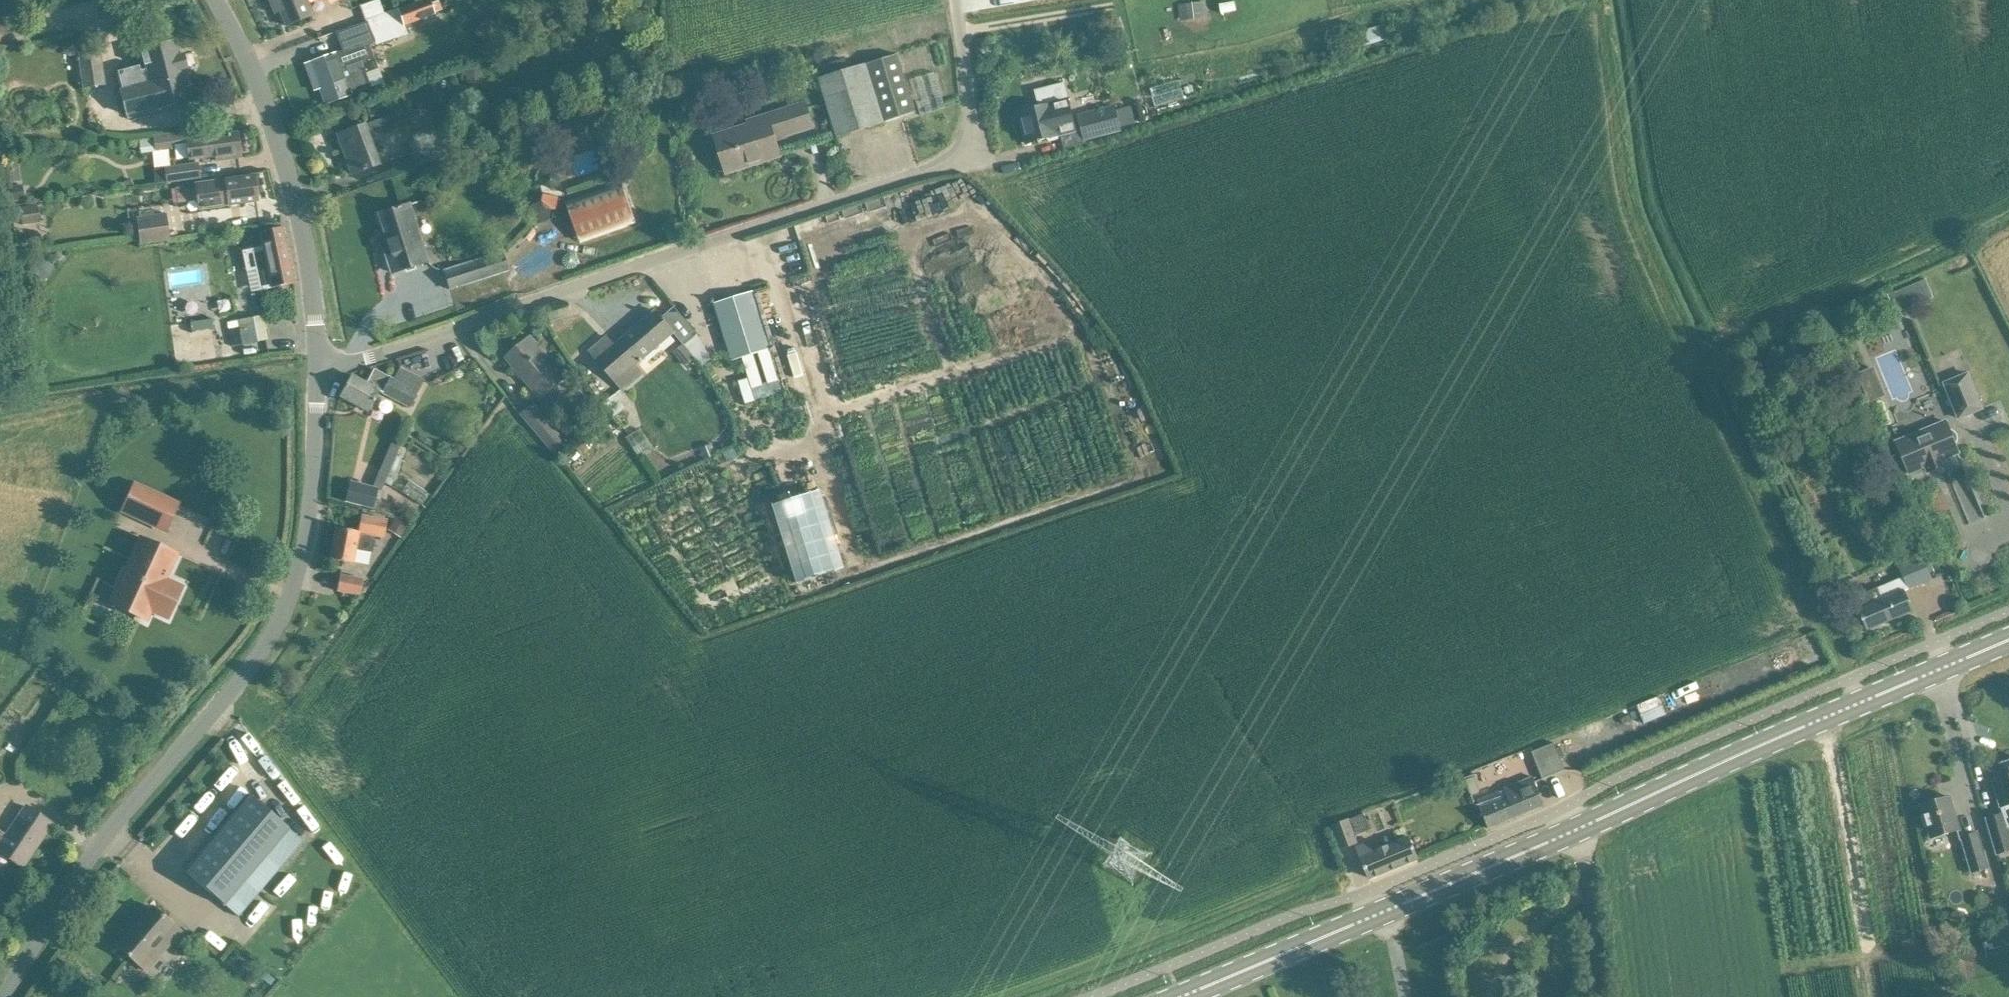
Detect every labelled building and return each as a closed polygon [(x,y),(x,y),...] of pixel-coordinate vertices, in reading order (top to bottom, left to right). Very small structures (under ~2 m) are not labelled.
[(286,26),(311,15),(304,0),(274,0),(286,26)] [(429,0),(423,0),(336,32),(343,51),(310,63),(325,104),(382,83),(368,47),(408,32),(406,26),(435,15),(434,13),(441,11),(438,2),(431,4),(429,0)] [(1357,58),(1380,51),(1376,37),(1352,44),(1357,58)] [(179,58),(175,42),(142,51),(150,83),(120,91),(127,116),(190,100),(182,70),(180,71),(176,59),(179,58)] [(99,52),(78,55),(83,88),(104,85),(99,52)] [(884,122),(916,113),(898,55),(866,64),(884,122)] [(482,64),(465,65),(466,83),(483,83),(482,64)] [(885,124),(884,122),(866,64),(819,79),(837,138),(885,124)] [(1076,132),(1068,101),(1064,84),(1055,86),(1036,91),(1040,108),(1026,111),(1029,123),(1024,126),(1027,136),(1032,137),(1034,143),(1039,141),(1039,144),(1043,143),(1042,141),(1076,132)] [(813,128),(807,109),(805,103),(748,121),(749,126),(716,137),(727,173),(754,165),(752,160),(759,158),(760,160),(779,154),(774,139),(785,136),(785,137),(813,128)] [(1116,107),(1079,116),(1085,141),(1122,132),(1116,107)] [(364,125),(355,128),(337,135),(351,175),(378,165),(370,140),(410,126),(404,111),(364,125)] [(415,141),(410,143),(418,168),(444,159),(433,128),(412,135),(415,141)] [(237,134),(217,137),(196,140),(195,131),(139,140),(141,155),(156,153),(155,151),(174,148),(176,160),(189,158),(190,160),(215,157),(216,161),(240,158),(237,134)] [(198,163),(165,168),(167,183),(200,178),(198,163)] [(547,173),(544,179),(546,185),(552,188),(558,186),(561,180),(559,174),(553,171),(547,173)] [(253,176),(234,179),(195,184),(199,210),(257,202),(253,176)] [(131,179),(122,183),(125,190),(134,185),(131,179)] [(637,224),(630,205),(622,182),(566,202),(581,243),(637,224)] [(22,185),(11,187),(13,201),(24,199),(22,185)] [(400,208),(400,206),(395,208),(396,209),(379,214),(391,252),(385,254),(391,273),(426,262),(408,205),(400,208)] [(20,208),(22,225),(40,223),(37,206),(20,208)] [(168,241),(167,229),(165,215),(137,219),(141,245),(168,241)] [(282,228),(262,232),(259,233),(263,247),(243,252),(247,271),(256,269),(260,290),(274,287),(294,283),(282,228)] [(501,253),(444,271),(450,290),(507,272),(501,253)] [(1925,279),(1887,295),(1895,314),(1933,298),(1925,279)] [(771,349),(753,292),(715,304),(733,361),(771,349)] [(635,366),(673,333),(683,345),(685,346),(698,335),(675,307),(662,318),(656,312),(615,347),(607,338),(591,352),(623,390),(641,374),(635,366)] [(1889,315),(1847,327),(1854,349),(1874,344),(1880,365),(1902,359),(1889,315)] [(261,316),(242,320),(228,322),(232,347),(266,340),(261,316)] [(566,378),(544,352),(531,337),(506,358),(541,399),(566,378)] [(674,353),(686,367),(696,359),(685,346),(683,345),(674,353)] [(1895,362),(1872,370),(1887,414),(1910,406),(1895,362)] [(408,407),(412,398),(422,381),(399,368),(393,380),(374,369),(366,384),(351,375),(339,396),(357,406),(368,412),(378,392),(408,407)] [(1968,372),(1942,383),(1958,420),(1984,409),(1968,372)] [(554,454),(566,444),(533,405),(521,415),(554,454)] [(1960,455),(1946,421),(1894,442),(1908,476),(1926,469),(1928,474),(1948,466),(1946,461),(1960,455)] [(622,449),(630,459),(643,449),(635,439),(622,449)] [(373,488),(366,486),(349,482),(344,501),(373,508),(380,490),(383,491),(401,444),(393,441),(373,488)] [(631,467),(648,463),(646,454),(629,458),(631,467)] [(1969,515),(1977,511),(1959,476),(1946,483),(1957,505),(1962,502),(1969,515)] [(121,511),(165,532),(178,504),(134,484),(121,511)] [(812,494),(773,506),(796,583),(836,572),(812,494)] [(387,520),(381,519),(361,515),(358,532),(336,528),(330,559),(352,564),(355,550),(372,553),(375,537),(384,538),(387,520)] [(176,554),(140,538),(110,604),(146,621),(151,611),(168,619),(182,587),(165,580),(176,554)] [(1933,579),(1923,556),(1899,566),(1909,589),(1933,579)] [(363,580),(359,579),(339,575),(337,591),(360,596),(363,580)] [(1913,611),(1905,590),(1883,599),(1878,588),(1854,598),(1859,609),(1858,610),(1867,631),(1913,611)] [(1655,707),(1633,715),(1641,734),(1662,726),(1655,707)] [(1566,770),(1555,744),(1532,752),(1543,779),(1566,770)] [(1993,768),(1999,788),(1995,790),(2007,829),(2008,828),(2008,763),(1993,768)] [(1544,806),(1536,788),(1532,778),(1518,783),(1516,779),(1512,781),(1514,785),(1505,789),(1506,793),(1501,795),(1503,800),(1481,809),(1489,829),(1544,806)] [(303,841),(290,830),(250,795),(184,871),(224,905),(238,916),(303,841)] [(1959,830),(1955,816),(1950,797),(1921,806),(1931,838),(1959,830)] [(21,867),(35,847),(33,846),(38,839),(39,840),(50,824),(25,807),(6,836),(0,832),(0,852),(21,867)] [(1365,814),(1333,825),(1342,850),(1358,844),(1355,837),(1371,831),(1365,814)] [(2008,850),(2008,836),(2003,815),(1987,820),(1997,854),(2008,850)] [(1972,873),(1987,868),(1977,834),(1962,838),(1972,873)] [(1412,848),(1409,840),(1408,839),(1374,853),(1369,842),(1357,847),(1370,878),(1417,859),(1413,850),(1415,849),(1414,847),(1412,848)] [(1928,850),(1930,858),(1956,853),(1954,844),(1928,850)] [(180,932),(168,921),(153,908),(131,933),(117,949),(146,973),(180,932)]
